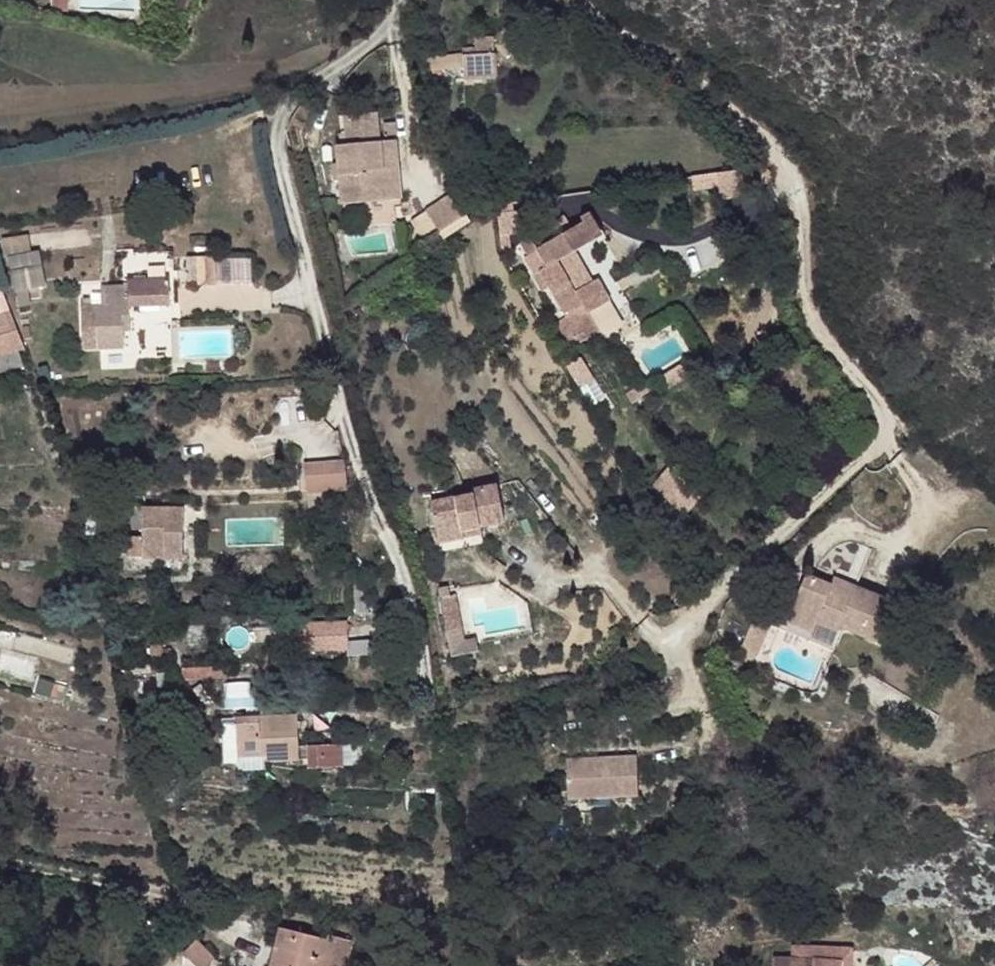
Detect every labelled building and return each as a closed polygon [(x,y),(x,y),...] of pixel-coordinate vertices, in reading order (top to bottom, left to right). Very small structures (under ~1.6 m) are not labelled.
[(68,11),(68,0),(52,0),(52,9),(68,11)] [(436,76),(497,71),(496,52),(435,57),(436,76)] [(389,135),(390,152),(394,210),(402,210),(402,226),(410,226),(410,218),(405,151),(397,152),(396,142),(396,134),(389,135)] [(347,155),(349,214),(394,210),(390,152),(347,155)] [(438,229),(468,217),(458,193),(429,206),(438,229)] [(543,294),(550,290),(567,319),(586,308),(590,315),(612,302),(599,281),(592,286),(574,255),(599,241),(602,239),(594,225),(592,221),(575,231),(567,218),(547,230),(548,231),(523,246),(531,259),(540,253),(549,269),(534,278),(543,294)] [(602,239),(599,241),(602,246),(609,241),(599,222),(594,225),(602,239)] [(38,236),(8,239),(13,289),(42,287),(38,236)] [(198,258),(199,287),(218,286),(217,257),(198,258)] [(612,274),(599,281),(612,302),(625,295),(612,274)] [(82,306),(83,350),(103,350),(125,349),(124,333),(124,323),(131,322),(131,306),(171,305),(169,278),(129,280),(129,286),(104,287),(104,306),(82,306)] [(18,292),(19,307),(31,305),(29,290),(18,292)] [(9,313),(2,292),(0,292),(0,316),(9,313)] [(586,308),(567,319),(570,325),(576,333),(589,325),(594,323),(586,308)] [(0,316),(0,357),(21,350),(9,313),(0,316)] [(124,323),(124,333),(132,334),(131,322),(124,323)] [(596,338),(589,325),(576,333),(570,325),(568,326),(580,348),(596,338)] [(573,351),(580,348),(568,326),(562,330),(573,351)] [(125,349),(103,350),(103,361),(125,360),(125,349)] [(0,357),(0,374),(27,366),(21,350),(0,357)] [(584,358),(570,364),(584,396),(598,389),(584,358)] [(347,490),(345,463),(305,467),(307,493),(347,490)] [(438,548),(466,543),(465,536),(483,532),(504,527),(497,488),(473,494),(474,500),(457,503),(431,509),(438,548)] [(474,500),(473,494),(456,496),(457,503),(474,500)] [(184,559),(184,546),(166,546),(164,508),(143,508),(143,535),(130,535),(131,558),(144,558),(184,559)] [(183,508),(164,508),(166,546),(184,546),(183,508)] [(465,536),(466,543),(484,539),(483,532),(465,536)] [(466,543),(438,548),(441,558),(468,552),(466,543)] [(792,621),(817,631),(820,621),(844,631),(845,626),(886,641),(897,610),(857,591),(856,592),(835,584),(808,574),(792,621)] [(837,577),(836,580),(857,591),(860,585),(837,577)] [(856,592),(857,591),(836,580),(835,584),(856,592)] [(857,591),(897,610),(900,601),(860,585),(857,591)] [(776,619),(760,613),(744,652),(755,664),(760,653),(763,653),(776,619)] [(817,631),(840,640),(844,631),(820,621),(817,631)] [(346,625),(300,627),(300,650),(347,647),(346,625)] [(226,709),(253,709),(254,683),(227,683),(226,709)] [(298,717),(272,718),(257,719),(239,721),(241,756),(266,754),(268,761),(300,760),(300,747),(298,717)] [(342,744),(310,746),(310,759),(311,772),(344,770),(342,744)] [(310,746),(300,747),(300,760),(310,759),(310,746)] [(266,754),(241,756),(241,770),(267,768),(268,761),(266,754)] [(645,797),(643,758),(612,760),(613,767),(596,767),(596,760),(570,762),(573,801),(645,797)] [(277,946),(280,946),(277,959),(276,965),(324,965),(330,938),(280,928),(277,946)] [(330,938),(324,965),(328,965),(347,965),(353,939),(331,934),(330,938)] [(181,956),(186,960),(202,945),(197,940),(181,956)] [(202,945),(186,960),(192,965),(210,965),(216,960),(202,945)] [(845,960),(776,956),(775,965),(845,965),(845,960)]
